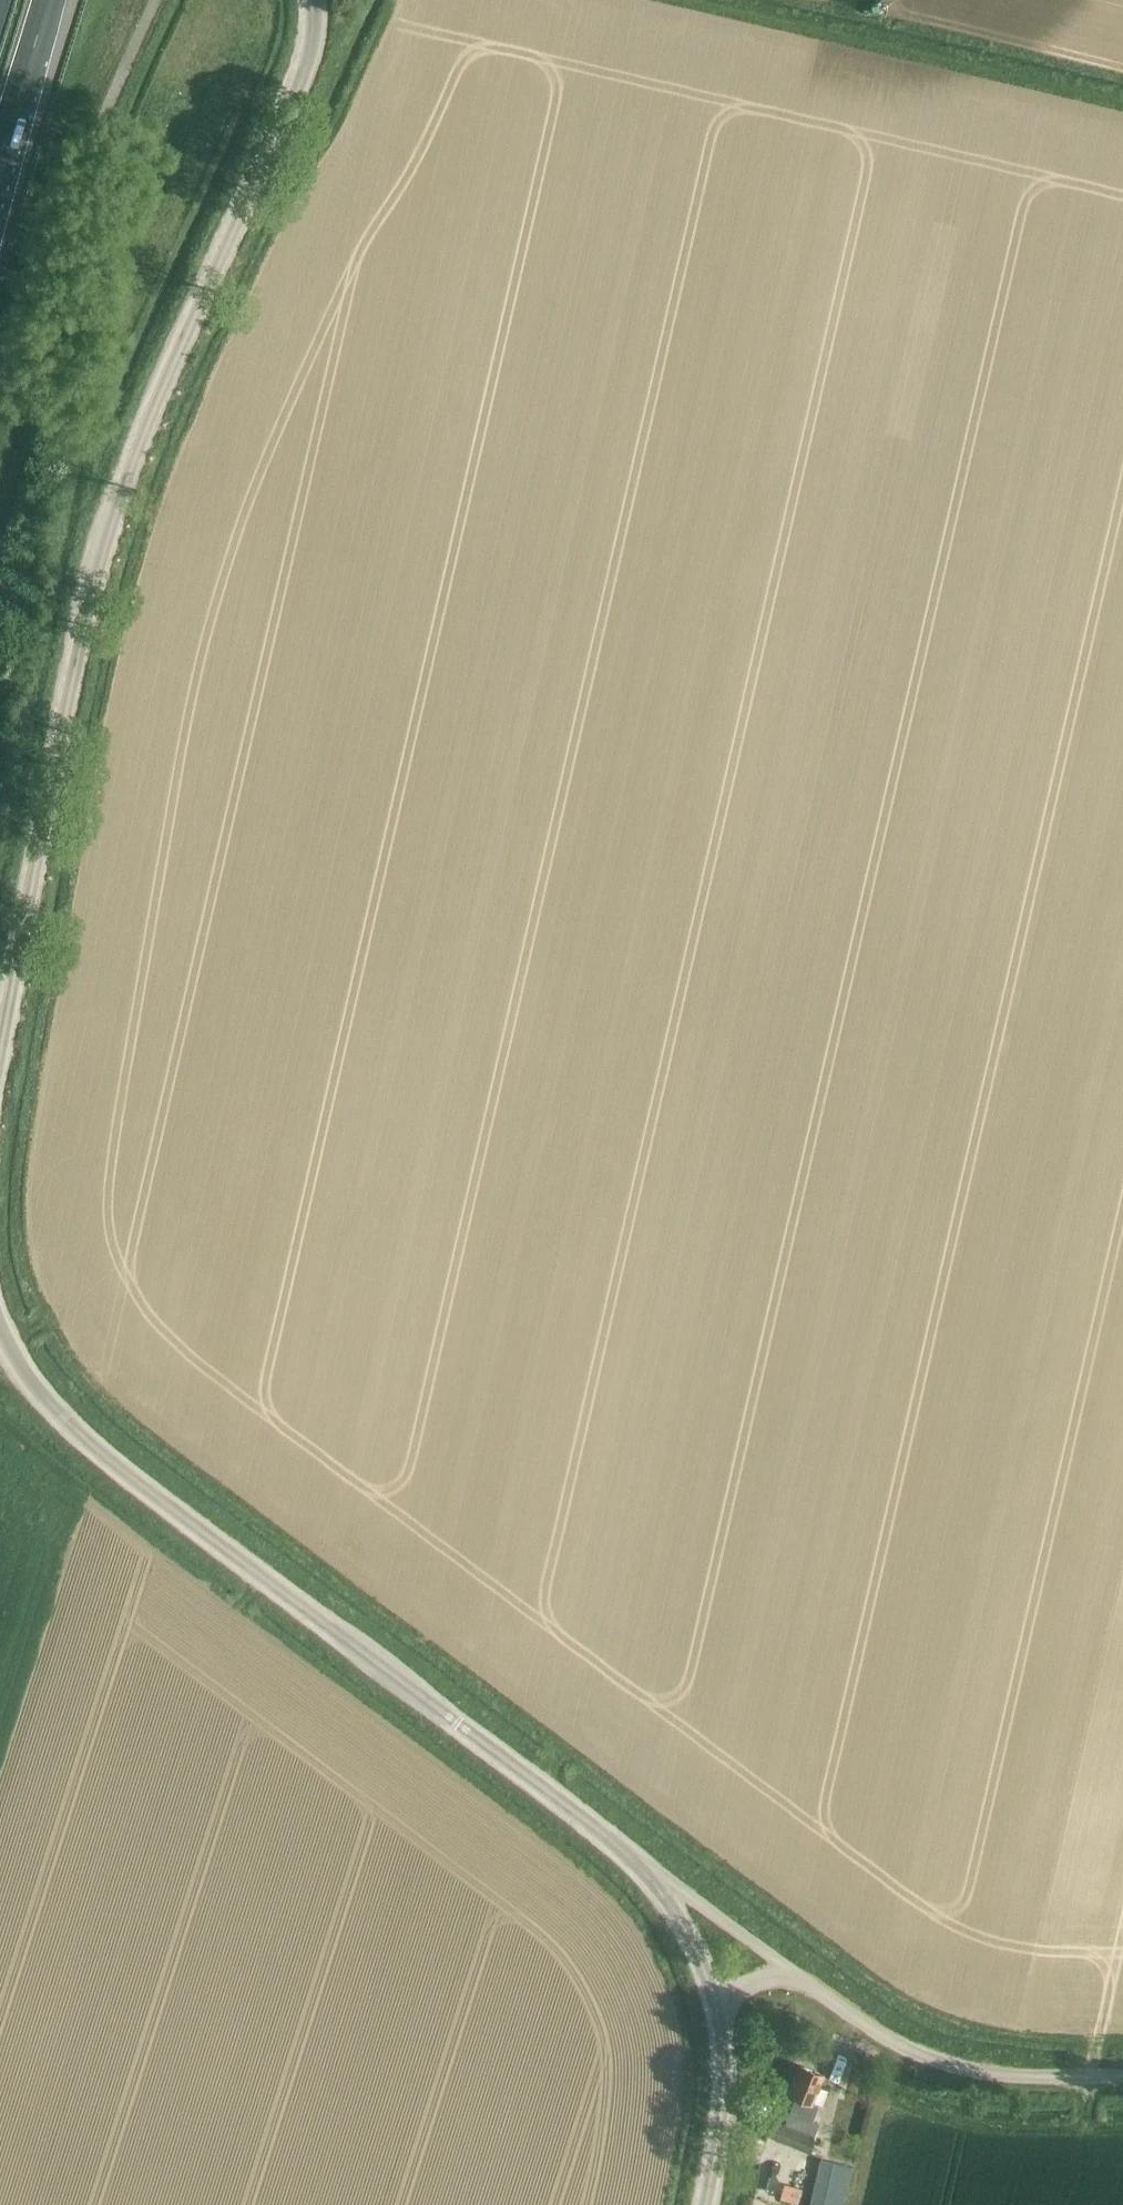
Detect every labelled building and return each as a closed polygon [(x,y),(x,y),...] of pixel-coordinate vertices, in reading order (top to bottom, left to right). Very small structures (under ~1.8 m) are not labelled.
[(801,2065),(789,2094),(796,2097),(785,2124),(775,2121),(769,2135),(809,2152),(815,2137),(814,2136),(819,2123),(812,2121),(819,2105),(812,2102),(823,2074),(801,2065)] [(810,2204),(842,2204),(851,2166),(821,2159),(810,2204)] [(786,2184),(781,2198),(796,2203),(801,2189),(792,2186),(786,2184)]
